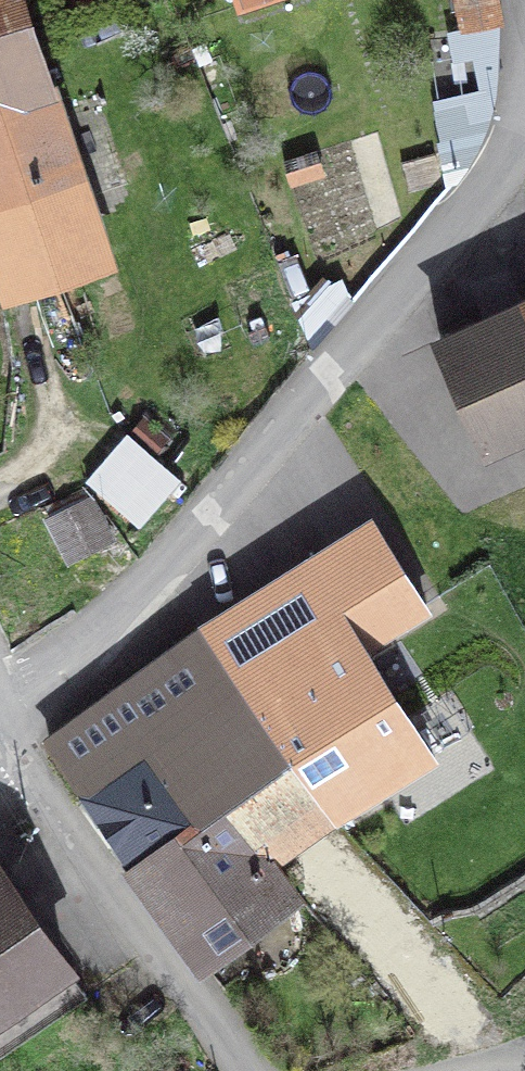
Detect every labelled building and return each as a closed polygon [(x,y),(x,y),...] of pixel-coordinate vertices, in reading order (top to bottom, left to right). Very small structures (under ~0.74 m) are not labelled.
[(7,294),(108,261),(21,0),(0,0),(0,274),(7,294)] [(499,21),(495,0),(458,0),(463,28),(499,21)] [(475,151),(494,93),(439,101),(446,146),(440,148),(445,177),(454,182),(475,151)] [(440,340),(488,447),(524,431),(524,302),(440,340)] [(127,434),(87,480),(139,525),(179,478),(127,434)] [(82,490),(47,505),(72,557),(106,539),(82,490)] [(425,605),(374,523),(204,630),(332,816),(431,754),(359,647),(425,605)] [(267,862),(332,816),(204,630),(49,742),(84,794),(128,762),(133,770),(147,761),(193,826),(223,805),(264,864),(267,862)] [(112,836),(132,866),(193,826),(147,761),(133,770),(128,762),(84,794),(112,836)] [(193,826),(132,866),(202,964),(292,898),(267,862),(264,864),(223,805),(193,826)] [(85,995),(0,872),(0,1054),(85,995)]
